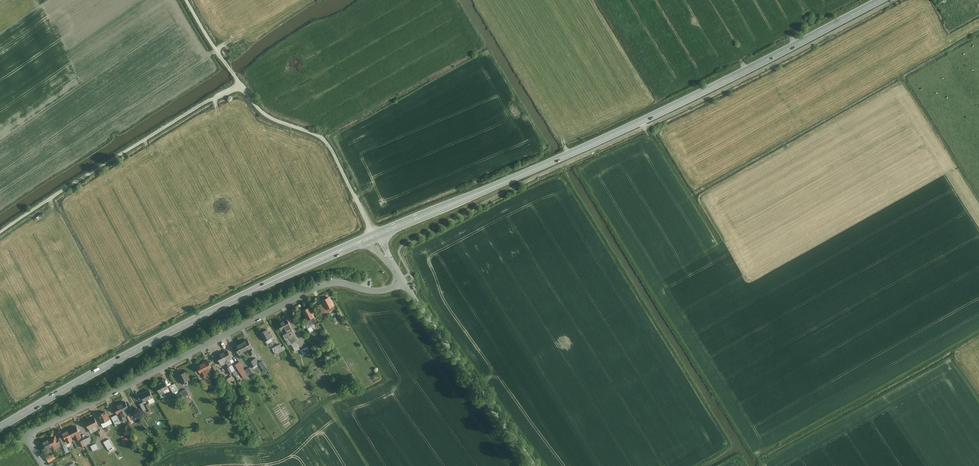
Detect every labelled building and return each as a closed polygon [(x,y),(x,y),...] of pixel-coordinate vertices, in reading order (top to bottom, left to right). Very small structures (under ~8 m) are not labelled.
[(329,297),(322,300),(323,303),(322,303),(324,308),(325,309),(333,306),(329,297)] [(309,307),(302,311),(304,314),(308,320),(310,325),(311,325),(315,322),(316,321),(315,319),(313,318),(312,319),(311,318),(314,316),(312,313),(309,307)] [(287,319),(277,323),(281,330),(284,328),(285,330),(287,329),(287,330),(291,329),(290,328),(291,327),(287,319)] [(267,329),(260,333),(265,341),(273,337),(270,333),(269,333),(267,329)] [(287,333),(283,335),(285,338),(287,337),(291,344),(290,344),(291,344),(296,342),(298,340),(293,330),(292,331),(291,329),(287,330),(287,329),(285,330),(287,333)] [(248,339),(241,343),(245,350),(248,349),(249,350),(251,356),(255,353),(252,349),(252,348),(248,339)] [(241,343),(234,347),(239,356),(240,355),(241,358),(242,358),(245,357),(242,352),(245,350),(241,343)] [(283,350),(280,343),(272,347),(276,354),(283,350)] [(307,346),(301,349),(304,355),(310,352),(307,346)] [(227,350),(222,353),(229,366),(232,365),(230,361),(232,359),(231,357),(227,350)] [(222,353),(216,356),(220,363),(221,365),(223,364),(225,368),(226,368),(229,366),(222,353)] [(254,358),(248,362),(252,368),(258,363),(254,358)] [(207,360),(202,363),(208,374),(211,373),(209,368),(211,367),(208,360),(207,360)] [(268,369),(262,360),(258,362),(264,372),(268,369)] [(239,362),(236,364),(244,378),(253,372),(250,367),(244,370),(239,362)] [(202,363),(197,366),(200,373),(203,372),(203,373),(203,374),(208,385),(212,383),(210,380),(208,374),(202,363)] [(185,372),(178,375),(180,379),(179,379),(181,384),(190,379),(187,374),(186,374),(185,372)] [(236,383),(231,375),(226,378),(231,385),(236,383)] [(165,382),(156,386),(160,395),(165,393),(163,390),(168,388),(165,382)] [(175,383),(170,386),(174,393),(180,390),(175,383)] [(181,391),(187,402),(193,399),(187,388),(181,391)] [(149,389),(140,394),(144,402),(153,397),(149,389)] [(125,401),(119,405),(125,415),(128,414),(126,410),(129,408),(125,401)] [(143,402),(140,403),(142,409),(145,407),(148,412),(151,410),(148,403),(144,405),(143,402)] [(119,405),(114,407),(117,414),(120,413),(122,417),(125,416),(125,415),(119,405)] [(105,411),(98,415),(100,419),(99,420),(101,424),(101,423),(110,419),(107,414),(105,411)] [(118,414),(112,417),(117,426),(122,423),(118,414)] [(94,417),(85,421),(89,429),(96,425),(98,424),(94,417)] [(76,426),(68,430),(71,437),(74,436),(76,441),(81,438),(79,434),(80,433),(76,426)] [(68,430),(62,433),(66,440),(67,443),(73,440),(71,437),(68,430)] [(55,436),(48,439),(51,447),(53,450),(57,448),(55,445),(57,444),(59,443),(60,443),(58,439),(57,439),(55,436)] [(62,437),(58,439),(60,443),(59,443),(61,447),(63,446),(66,453),(69,451),(62,437)] [(89,437),(79,442),(82,447),(85,446),(92,442),(89,437)] [(128,437),(122,438),(123,445),(130,443),(128,437)] [(108,438),(103,441),(109,450),(114,447),(108,438)] [(48,439),(40,443),(42,446),(41,447),(43,451),(46,449),(51,447),(48,439)] [(55,458),(52,452),(45,456),(48,462),(55,458)]
